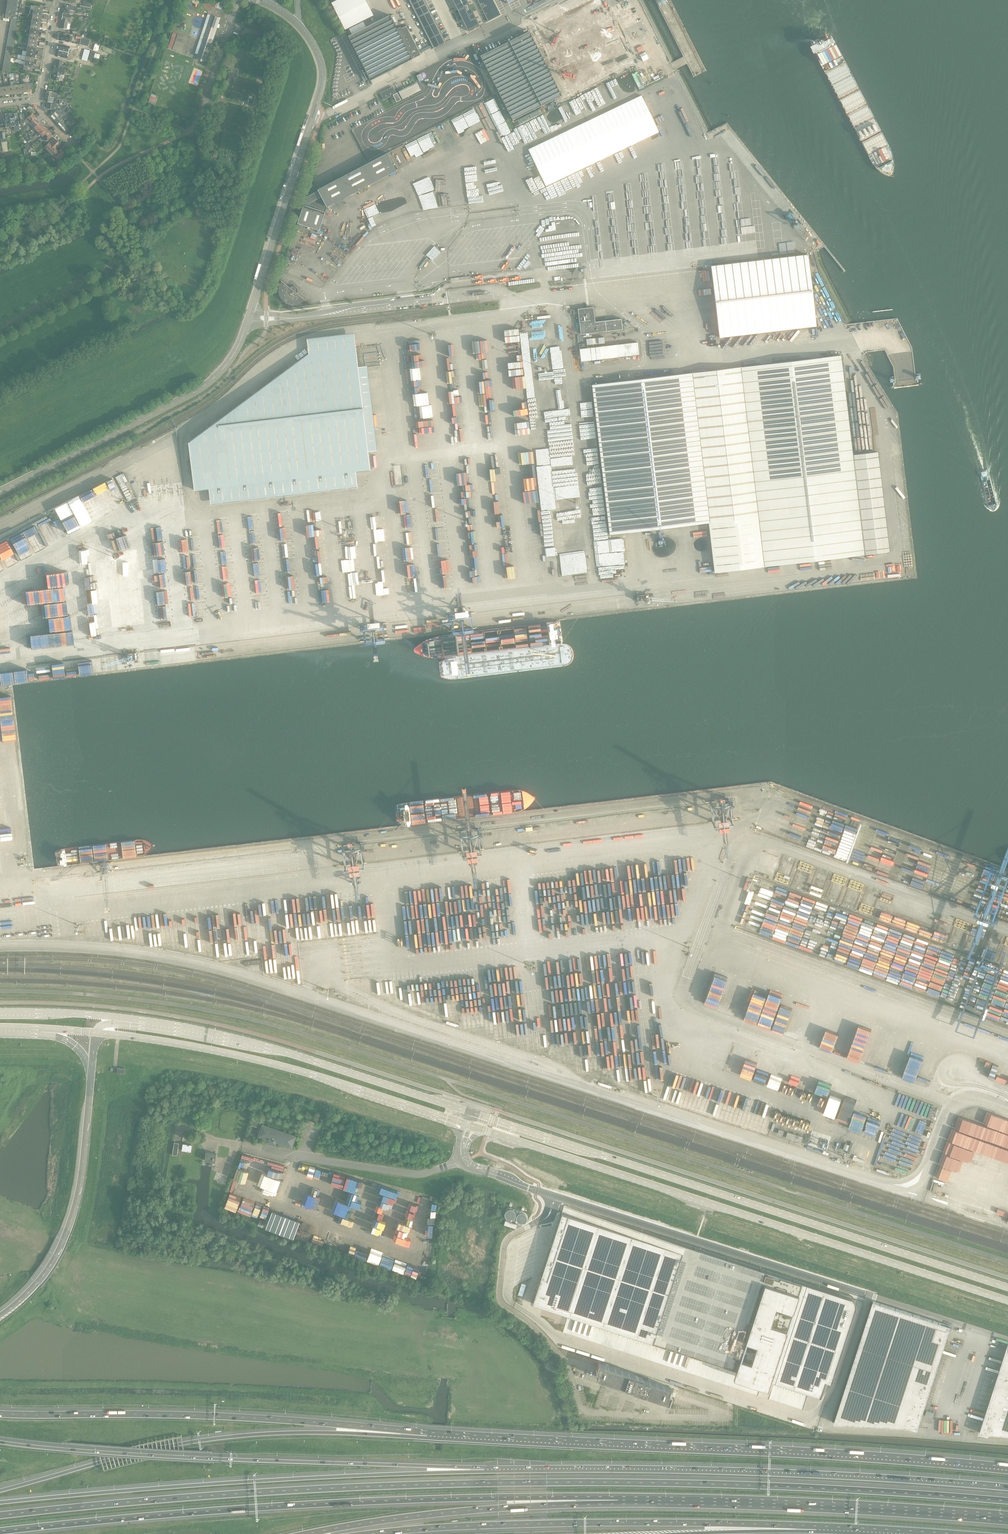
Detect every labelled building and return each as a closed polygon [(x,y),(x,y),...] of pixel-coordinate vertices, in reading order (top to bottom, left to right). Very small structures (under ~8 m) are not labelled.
[(21,0),(8,0),(7,1),(8,2),(6,14),(5,14),(4,18),(11,19),(17,20),(21,0)] [(93,0),(87,0),(85,0),(83,0),(81,5),(78,5),(78,8),(90,9),(93,0)] [(331,3),(345,29),(345,30),(374,15),(366,0),(337,0),(332,3),(331,3)] [(446,42),(425,0),(409,0),(433,49),(446,42)] [(458,13),(456,14),(458,17),(461,17),(468,31),(479,25),(467,0),(452,0),(458,13)] [(485,15),(488,21),(500,15),(493,0),(478,0),(485,15)] [(531,18),(568,93),(631,61),(601,0),(567,0),(531,18)] [(225,4),(217,1),(217,2),(215,6),(215,7),(223,10),(225,4)] [(82,14),(82,11),(77,10),(78,9),(75,9),(75,7),(64,5),(63,13),(75,15),(76,13),(77,13),(82,14)] [(206,62),(220,18),(211,15),(196,59),(206,62)] [(421,55),(406,26),(401,28),(400,27),(397,29),(390,16),(349,37),(371,80),(421,55)] [(66,29),(67,23),(70,24),(70,21),(62,19),(60,28),(66,29)] [(262,29),(247,24),(244,31),(260,36),(260,35),(262,35),(263,31),(262,30),(262,29)] [(529,31),(481,56),(513,120),(562,96),(529,31)] [(81,38),(79,44),(88,47),(90,40),(84,38),(81,38)] [(57,48),(56,50),(58,50),(68,52),(69,47),(57,44),(57,48)] [(87,61),(90,50),(84,49),(81,60),(87,61)] [(56,52),(55,56),(67,58),(68,52),(58,50),(56,50),(56,52)] [(63,75),(65,67),(61,66),(62,61),(56,60),(55,65),(54,65),(53,70),(54,70),(54,73),(53,80),(56,80),(56,81),(57,81),(58,81),(60,74),(63,75)] [(417,82),(399,92),(402,100),(421,90),(417,82)] [(386,91),(380,93),(384,100),(391,96),(391,95),(396,92),(394,89),(386,92),(386,91)] [(401,100),(397,93),(393,95),(397,102),(401,100)] [(642,95),(528,150),(546,186),(660,132),(642,95)] [(54,120),(61,114),(61,113),(63,111),(61,109),(59,111),(57,109),(50,116),(54,120)] [(61,118),(65,113),(63,112),(61,114),(54,120),(58,124),(62,119),(61,118)] [(18,124),(18,118),(17,118),(16,113),(11,114),(5,114),(6,121),(5,121),(6,127),(11,127),(11,126),(14,126),(15,131),(22,130),(21,123),(18,124)] [(30,124),(36,118),(32,113),(29,116),(28,115),(25,117),(26,118),(26,119),(30,124)] [(34,128),(40,122),(36,118),(30,124),(34,128)] [(61,128),(68,121),(66,118),(63,121),(62,119),(58,124),(61,128)] [(69,127),(68,126),(70,123),(68,121),(61,128),(65,131),(69,127)] [(38,132),(44,127),(40,122),(34,128),(38,132)] [(42,136),(48,131),(44,127),(38,132),(42,136)] [(46,141),(52,135),(48,131),(42,136),(46,141)] [(57,151),(55,149),(60,144),(54,138),(51,142),(52,143),(50,144),(49,143),(44,147),(53,155),(57,151)] [(66,154),(62,150),(59,154),(57,151),(53,155),(59,161),(66,154)] [(318,189),(318,191),(308,196),(305,205),(304,205),(298,223),(319,230),(320,228),(319,228),(324,214),(325,214),(326,212),(322,211),(325,203),(327,207),(396,171),(387,153),(351,172),(351,173),(350,173),(318,189)] [(456,157),(432,168),(446,199),(450,199),(451,199),(450,196),(450,195),(448,192),(449,188),(447,185),(445,184),(444,181),(444,176),(449,174),(450,175),(454,176),(452,183),(456,184),(457,183),(459,176),(457,173),(454,172),(459,170),(460,166),(456,157)] [(422,181),(395,191),(399,203),(405,203),(409,213),(412,212),(410,208),(410,207),(412,206),(411,204),(412,204),(412,199),(415,197),(418,197),(421,196),(421,201),(418,201),(414,203),(422,202),(420,203),(421,206),(425,206),(426,206),(431,204),(431,203),(422,181)] [(543,212),(544,223),(563,222),(562,210),(558,210),(559,215),(557,215),(557,219),(552,220),(551,215),(550,215),(549,211),(543,212)] [(304,242),(292,279),(312,285),(324,248),(326,249),(328,241),(305,233),(303,238),(316,242),(315,245),(304,242)] [(719,337),(816,326),(807,254),(711,266),(719,337)] [(283,282),(282,284),(282,285),(281,286),(281,287),(280,288),(280,289),(280,290),(280,291),(280,293),(281,294),(281,295),(281,296),(282,297),(282,298),(283,299),(284,300),(285,301),(286,302),(287,302),(289,303),(290,303),(291,304),(292,304),(293,304),(294,304),(295,304),(297,303),(298,303),(300,302),(301,302),(302,301),(303,300),(304,299),(297,293),(298,292),(298,291),(298,290),(298,289),(297,288),(296,287),(295,286),(294,286),(293,286),(292,286),(291,287),(290,288),(283,282)] [(622,329),(622,325),(621,319),(595,322),(593,307),(578,309),(578,310),(573,311),(574,314),(579,314),(581,334),(622,329)] [(309,357),(189,437),(194,490),(210,489),(211,503),(302,494),(307,491),(320,490),(319,490),(358,487),(356,471),(370,470),(369,450),(377,450),(369,365),(358,366),(355,333),(307,337),(309,357)] [(639,342),(580,348),(581,360),(640,355),(639,342)] [(841,355),(741,367),(753,466),(764,566),(889,552),(877,452),(852,455),(841,355)] [(741,367),(691,373),(708,522),(714,572),(764,566),(753,466),(741,367)] [(691,373),(592,384),(598,440),(609,534),(708,522),(691,373)] [(121,475),(116,477),(128,501),(133,498),(121,475)] [(93,546),(98,557),(128,545),(126,540),(123,542),(120,535),(112,538),(111,535),(104,538),(105,541),(93,546)] [(77,554),(64,559),(69,572),(60,576),(62,583),(64,582),(65,585),(78,581),(76,576),(80,574),(81,579),(89,576),(85,564),(81,565),(77,554)] [(29,576),(2,588),(7,601),(1,604),(7,616),(13,629),(13,630),(17,639),(51,625),(29,576)] [(91,607),(68,617),(78,641),(86,637),(81,624),(95,618),(91,607)] [(16,671),(4,672),(5,684),(18,683),(16,671)] [(285,899),(257,903),(258,908),(257,908),(258,914),(275,912),(276,919),(286,917),(285,912),(302,910),(301,902),(292,903),(291,901),(286,902),(285,899)] [(463,945),(447,941),(445,952),(460,955),(463,945)] [(703,1083),(696,1105),(707,1109),(714,1087),(703,1083)] [(267,1139),(269,1139),(276,1142),(276,1143),(277,1143),(277,1142),(288,1146),(288,1147),(289,1147),(289,1146),(291,1147),(292,1145),(293,1145),(293,1144),(294,1140),(295,1140),(295,1139),(294,1139),(295,1137),(293,1136),(293,1135),(292,1135),(292,1136),(281,1132),(281,1131),(280,1131),(278,1131),(278,1130),(273,1128),(273,1129),(271,1128),(271,1127),(270,1127),(270,1128),(266,1126),(265,1125),(265,1126),(262,1125),(261,1128),(260,1133),(259,1133),(260,1133),(259,1136),(261,1137),(261,1138),(262,1138),(262,1137),(266,1139),(267,1139)] [(177,1155),(179,1147),(183,1147),(182,1150),(191,1151),(192,1145),(188,1144),(188,1143),(186,1143),(186,1144),(174,1142),(173,1155),(177,1155)] [(205,1160),(215,1162),(216,1162),(222,1163),(223,1156),(217,1155),(217,1154),(206,1152),(205,1160)] [(240,1164),(261,1169),(263,1160),(242,1155),(240,1164)] [(275,1179),(274,1184),(281,1186),(284,1174),(279,1173),(278,1179),(275,1179)] [(972,1181),(973,1182),(978,1182),(976,1186),(981,1189),(981,1193),(1006,1194),(1006,1199),(1007,1201),(1007,1182),(972,1181)] [(298,1206),(321,1212),(323,1207),(326,1207),(330,1194),(316,1191),(314,1196),(309,1195),(307,1201),(300,1199),(298,1206)] [(255,1205),(256,1203),(227,1194),(224,1206),(252,1215),(252,1217),(264,1221),(267,1209),(255,1205)] [(408,1204),(406,1203),(396,1241),(400,1242),(401,1236),(407,1237),(415,1210),(410,1209),(412,1204),(417,1205),(419,1199),(410,1197),(408,1204)] [(506,1215),(507,1216),(509,1217),(511,1218),(512,1217),(514,1216),(516,1215),(516,1213),(516,1211),(516,1210),(515,1208),(514,1207),(512,1206),(510,1206),(508,1207),(507,1208),(506,1209),(505,1211),(505,1213),(506,1215)] [(564,1206),(532,1303),(569,1315),(653,1342),(732,1368),(775,1382),(809,1393),(820,1397),(825,1381),(831,1383),(856,1307),(856,1306),(856,1305),(856,1304),(856,1303),(855,1302),(855,1301),(854,1301),(854,1300),(853,1300),(852,1299),(801,1283),(564,1206)] [(265,1219),(277,1223),(281,1213),(269,1209),(265,1219)] [(519,1218),(520,1219),(522,1220),(523,1221),(525,1220),(527,1219),(528,1218),(529,1216),(529,1214),(529,1213),(528,1211),(527,1210),(525,1209),(523,1209),(521,1210),(520,1211),(519,1212),(518,1214),(518,1216),(519,1218)] [(278,1226),(284,1227),(287,1215),(281,1214),(278,1226)] [(505,1220),(504,1225),(516,1229),(518,1224),(505,1220)] [(420,1236),(419,1249),(417,1249),(416,1255),(431,1256),(432,1237),(420,1236)] [(346,1238),(341,1249),(353,1254),(358,1243),(346,1238)] [(361,1257),(373,1261),(376,1251),(365,1247),(361,1257)] [(377,1251),(374,1262),(386,1265),(389,1254),(377,1251)] [(392,1268),(398,1270),(402,1259),(397,1257),(393,1266),(389,1265),(391,1260),(392,1260),(393,1257),(390,1256),(386,1266),(392,1268)] [(404,1272),(407,1261),(403,1260),(399,1271),(404,1272)] [(411,1274),(414,1265),(409,1263),(406,1272),(411,1274)] [(918,1428),(951,1326),(873,1301),(834,1423),(909,1427),(917,1430),(918,1428)] [(1007,1344),(980,1432),(987,1435),(988,1433),(1007,1434),(1007,1344)] [(598,1363),(597,1368),(599,1369),(599,1371),(598,1374),(597,1376),(608,1380),(609,1380),(624,1385),(629,1387),(633,1388),(632,1390),(636,1391),(669,1402),(671,1396),(671,1394),(669,1393),(671,1388),(643,1379),(643,1378),(644,1378),(638,1376),(638,1375),(608,1365),(606,1365),(599,1362),(598,1363)] [(664,1405),(666,1401),(646,1394),(645,1398),(664,1405)]
